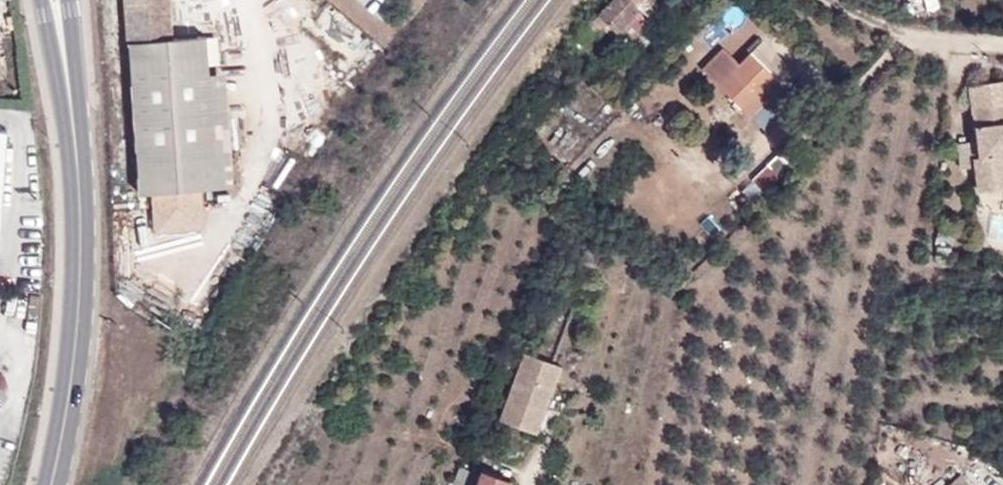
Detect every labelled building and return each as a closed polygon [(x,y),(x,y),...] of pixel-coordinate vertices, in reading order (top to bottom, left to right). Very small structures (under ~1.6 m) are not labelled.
[(137,195),(217,189),(206,36),(172,39),(169,0),(123,0),(137,195)] [(644,0),(614,0),(589,25),(598,33),(604,27),(622,44),(649,16),(638,6),(644,0)] [(649,0),(644,0),(638,6),(649,16),(657,8),(649,0)] [(748,49),(752,53),(782,83),(794,72),(758,36),(748,49)] [(782,83),(752,53),(740,64),(724,47),(703,69),(752,116),(783,84),(782,83)] [(969,85),(972,105),(1002,101),(1002,80),(969,85)] [(972,105),(978,158),(973,158),(977,191),(1002,188),(1002,101),(972,105)] [(0,132),(0,243),(8,132),(0,132)] [(525,350),(500,419),(515,425),(528,392),(542,396),(555,363),(530,354),(530,352),(525,350)] [(475,484),(508,484),(510,480),(481,469),(475,484)] [(961,475),(951,484),(971,484),(961,475)]
